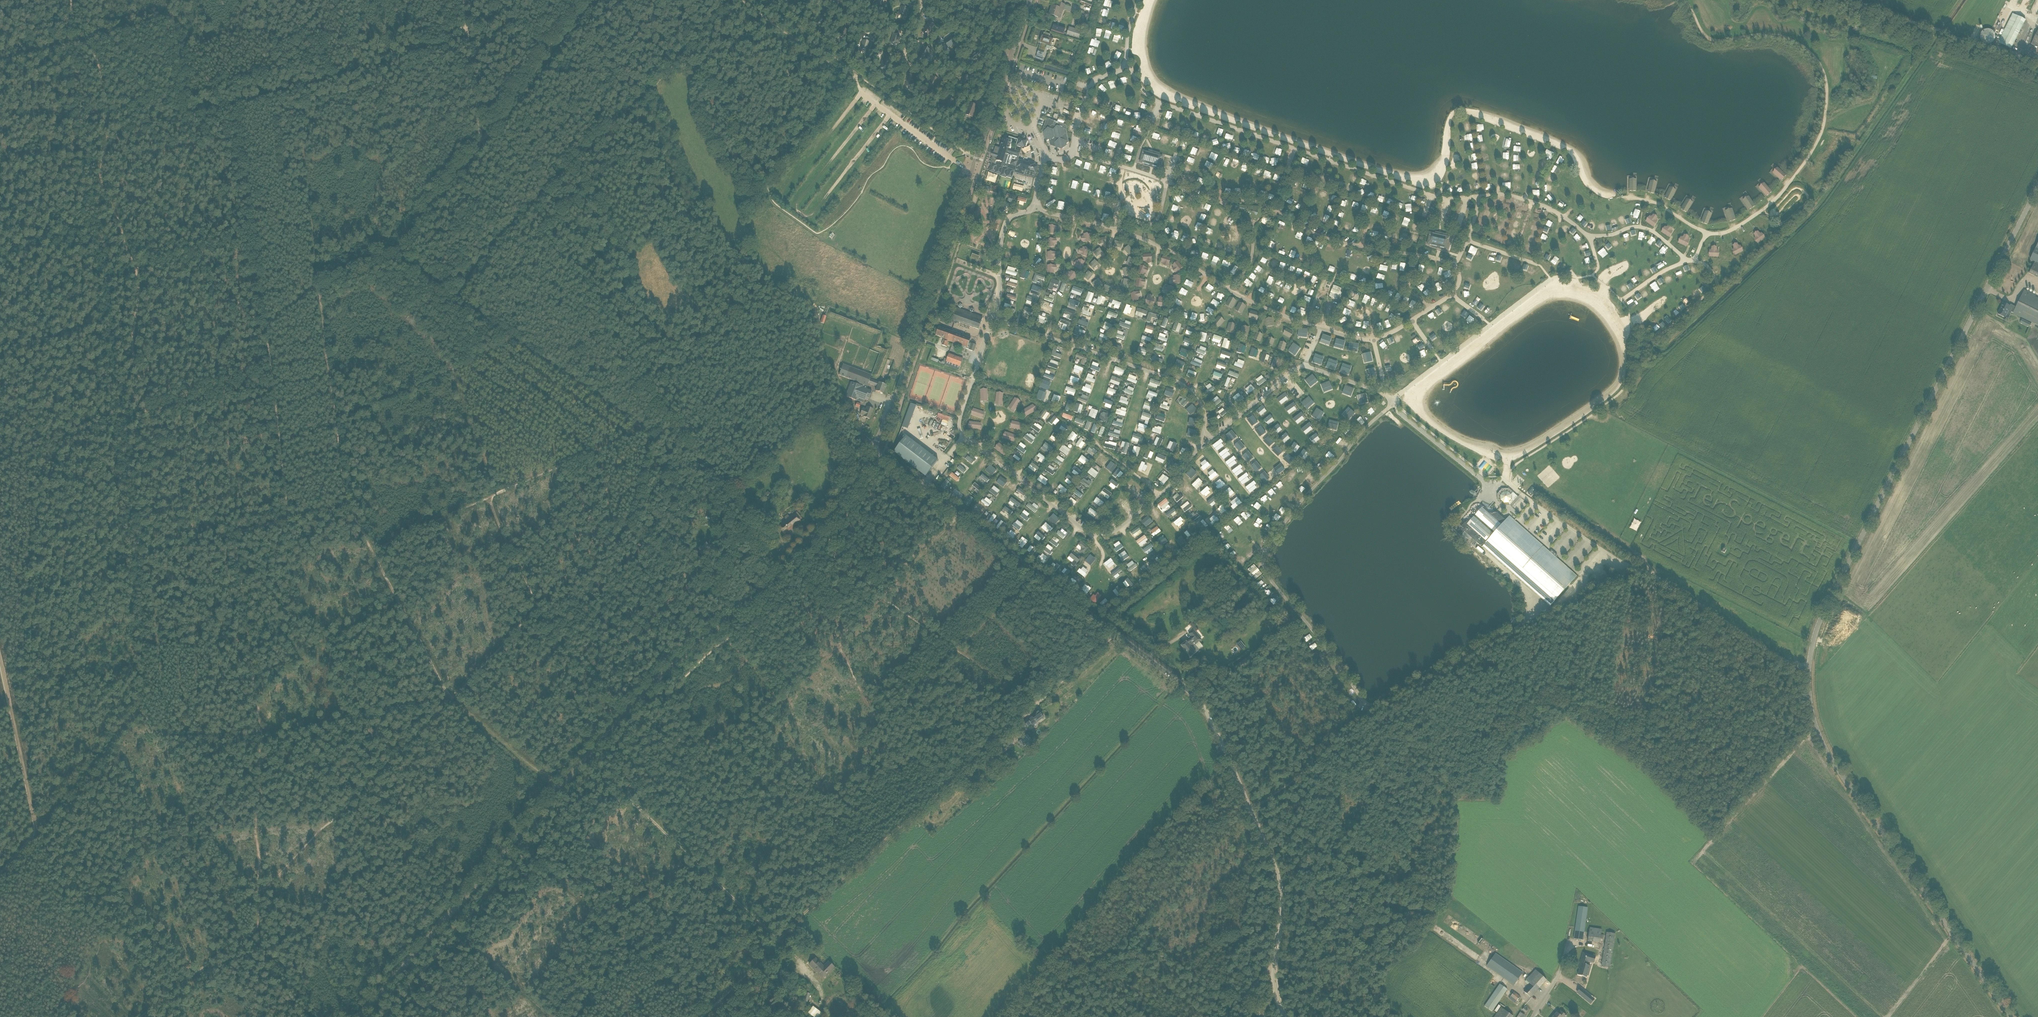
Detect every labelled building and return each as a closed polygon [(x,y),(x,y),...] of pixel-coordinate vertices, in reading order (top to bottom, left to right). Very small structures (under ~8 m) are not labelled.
[(1065,5),(1063,4),(1058,2),(1056,7),(1052,6),(1049,14),(1061,18),(1065,5)] [(906,16),(908,9),(908,8),(904,7),(901,6),(899,14),(906,16)] [(1998,43),(2011,49),(2026,20),(2013,14),(1998,43)] [(815,22),(822,25),(825,19),(819,15),(815,22)] [(1107,26),(1113,29),(1116,22),(1110,19),(1107,26)] [(922,32),(929,35),(934,26),(928,22),(922,32)] [(1054,25),(1052,31),(1063,35),(1064,32),(1066,28),(1054,25)] [(1068,33),(1067,36),(1078,40),(1081,31),(1069,27),(1068,33)] [(838,35),(845,38),(848,32),(841,28),(838,35)] [(1098,36),(1102,31),(1098,28),(1094,33),(1098,36)] [(1986,44),(1988,45),(1989,45),(1990,44),(1991,44),(1993,43),(1994,41),(1995,39),(1995,38),(1995,35),(1994,33),(1993,32),(1992,30),(1990,30),(1988,29),(1986,30),(1985,30),(1984,31),(1982,32),(1981,34),(1980,36),(1980,38),(1981,40),(1982,43),(1983,43),(1986,44)] [(1053,39),(1049,38),(1050,35),(1044,33),(1043,36),(1042,36),(1039,43),(1040,43),(1037,55),(1043,57),(1046,49),(1052,51),(1053,49),(1055,49),(1055,48),(1051,47),(1053,39)] [(890,41),(897,44),(900,36),(893,34),(890,41)] [(955,43),(952,39),(953,39),(951,36),(944,41),(949,47),(955,43)] [(860,48),(868,50),(870,43),(863,41),(860,48)] [(924,62),(930,51),(923,47),(917,58),(924,62)] [(982,56),(977,50),(968,57),(973,63),(982,56)] [(880,67),(887,69),(890,58),(883,56),(880,67)] [(905,85),(913,87),(915,76),(907,74),(905,85)] [(961,83),(968,85),(970,78),(963,76),(961,83)] [(928,84),(935,87),(938,80),(931,77),(928,84)] [(944,105),(951,108),(954,101),(947,98),(944,105)] [(966,114),(973,116),(977,105),(970,103),(966,114)] [(1043,132),(1044,138),(1049,140),(1050,145),(1056,147),(1056,148),(1062,150),(1067,145),(1067,144),(1069,142),(1066,130),(1068,125),(1047,118),(1042,131),(1043,132)] [(1232,140),(1234,135),(1226,132),(1224,137),(1232,140)] [(1018,158),(1019,158),(1022,147),(1024,148),(1026,147),(1027,141),(1026,139),(1024,138),(1021,137),(1019,138),(1018,140),(1015,139),(1009,137),(1008,140),(1005,139),(1003,139),(1002,143),(1000,148),(996,146),(990,162),(992,163),(989,171),(997,174),(1000,175),(1000,176),(1006,178),(1006,177),(1012,179),(1015,167),(1016,167),(1018,167),(1021,168),(1026,170),(1024,175),(1034,178),(1036,174),(1036,173),(1036,174),(1038,168),(1038,167),(1038,166),(1035,165),(1035,163),(1029,161),(1028,164),(1017,161),(1016,161),(1017,157),(1018,158)] [(1542,155),(1549,158),(1552,151),(1545,148),(1542,155)] [(1157,167),(1156,167),(1160,168),(1163,156),(1158,154),(1158,153),(1149,150),(1148,151),(1143,150),(1139,162),(1143,163),(1150,164),(1149,165),(1145,164),(1144,165),(1154,168),(1154,167),(1153,166),(1157,167)] [(1558,156),(1555,163),(1563,166),(1566,158),(1558,156)] [(1542,159),(1539,166),(1544,169),(1547,162),(1542,159)] [(1008,197),(1007,201),(1012,202),(1014,195),(1006,193),(1005,197),(1008,197)] [(1017,196),(1016,200),(1019,201),(1018,204),(1023,205),(1023,202),(1026,202),(1027,198),(1017,196)] [(1237,205),(1236,208),(1245,214),(1256,221),(1260,215),(1260,207),(1248,206),(1237,205)] [(1079,235),(1079,242),(1089,242),(1089,233),(1083,233),(1083,236),(1079,235)] [(1447,249),(1450,238),(1442,236),(1442,235),(1440,235),(1440,236),(1429,233),(1426,245),(1436,247),(1436,248),(1438,248),(1438,247),(1447,249)] [(1055,238),(1047,238),(1047,246),(1055,246),(1055,238)] [(1077,253),(1081,255),(1083,251),(1086,252),(1088,249),(1083,246),(1080,252),(1078,251),(1077,253)] [(1100,248),(1092,251),(1095,257),(1102,253),(1100,248)] [(1081,269),(1085,262),(1078,258),(1074,266),(1081,269)] [(2037,278),(2037,265),(2034,263),(2029,274),(2037,278)] [(1047,264),(1047,273),(1055,273),(1055,264),(1047,264)] [(1143,275),(1147,267),(1140,264),(1137,272),(1143,275)] [(1016,276),(1017,273),(1014,272),(1015,268),(1008,266),(1005,273),(1016,276)] [(1127,266),(1121,268),(1124,276),(1130,274),(1127,266)] [(1087,280),(1093,274),(1088,270),(1083,277),(1087,280)] [(1035,273),(1032,282),(1036,283),(1038,278),(1043,280),(1044,276),(1035,273)] [(1051,278),(1047,289),(1055,292),(1059,281),(1051,278)] [(1094,288),(1101,283),(1098,278),(1091,283),(1094,288)] [(1332,289),(1333,289),(1332,293),(1330,293),(1329,296),(1337,299),(1339,296),(1341,297),(1342,293),(1340,292),(1342,288),(1333,285),(1332,289)] [(1072,286),(1070,293),(1081,295),(1082,288),(1072,286)] [(1998,314),(2004,318),(2008,310),(2013,313),(2032,322),(2030,325),(2034,327),(2035,324),(2037,325),(2037,297),(2024,290),(2015,309),(2010,307),(2010,306),(2007,304),(2006,305),(2003,303),(1998,314)] [(1085,301),(1091,303),(1093,293),(1088,291),(1085,301)] [(1141,291),(1134,292),(1136,301),(1143,299),(1141,291)] [(1105,300),(1106,297),(1098,295),(1095,303),(1099,304),(1101,299),(1105,300)] [(1026,300),(1025,303),(1031,305),(1031,303),(1036,304),(1037,299),(1026,296),(1025,300),(1026,300)] [(687,308),(693,303),(688,297),(682,303),(687,308)] [(1066,302),(1073,304),(1071,309),(1076,311),(1080,302),(1068,298),(1066,302)] [(1109,303),(1108,306),(1119,309),(1121,302),(1112,300),(1111,303),(1109,303)] [(940,343),(933,364),(967,375),(969,371),(973,373),(978,356),(971,354),(983,318),(957,309),(958,305),(951,302),(950,306),(948,306),(943,321),(953,324),(951,331),(948,339),(947,339),(945,345),(942,344),(940,343)] [(1016,309),(1011,308),(1011,305),(1004,303),(1002,309),(1015,313),(1016,309)] [(1036,321),(1046,324),(1052,307),(1042,303),(1039,311),(1042,312),(1041,316),(1038,315),(1036,321)] [(1123,314),(1130,316),(1132,310),(1130,309),(1131,306),(1126,304),(1123,314)] [(1091,312),(1088,312),(1089,309),(1083,306),(1081,313),(1089,316),(1091,312)] [(1022,313),(1029,316),(1032,310),(1025,307),(1022,313)] [(1146,316),(1148,311),(1137,308),(1134,315),(1141,317),(1142,315),(1146,316)] [(1062,317),(1073,321),(1076,313),(1065,309),(1062,317)] [(1117,314),(1108,311),(1105,318),(1110,319),(1111,316),(1116,318),(1117,314)] [(1077,323),(1085,326),(1088,321),(1079,318),(1077,323)] [(1118,325),(1127,328),(1130,322),(1121,318),(1118,325)] [(1061,330),(1069,332),(1071,322),(1060,319),(1059,323),(1062,323),(1061,330)] [(2029,327),(2031,324),(2022,319),(2020,323),(2029,327)] [(1102,328),(1111,332),(1113,325),(1104,322),(1102,328)] [(936,326),(934,334),(944,338),(942,344),(945,345),(947,339),(948,339),(951,331),(936,326)] [(1075,327),(1073,334),(1083,338),(1086,330),(1075,327)] [(1123,336),(1124,333),(1117,330),(1115,337),(1123,340),(1125,336),(1123,336)] [(1053,345),(1050,355),(1061,359),(1062,355),(1056,353),(1058,347),(1053,345)] [(1137,354),(1145,355),(1146,348),(1138,347),(1137,354)] [(1080,364),(1084,365),(1085,359),(1083,359),(1084,355),(1076,353),(1075,357),(1081,359),(1080,364)] [(1049,359),(1047,367),(1056,369),(1058,362),(1049,359)] [(1093,359),(1088,368),(1098,372),(1100,368),(1094,366),(1096,360),(1093,359)] [(843,364),(839,375),(846,378),(856,382),(856,383),(855,384),(855,383),(851,382),(845,396),(857,401),(857,400),(863,403),(865,399),(867,400),(868,400),(872,390),(871,390),(866,388),(867,385),(868,383),(877,386),(876,391),(883,394),(886,385),(881,383),(879,382),(879,383),(875,381),(870,379),(871,375),(850,367),(843,364)] [(1072,368),(1076,369),(1075,372),(1082,374),(1084,368),(1073,364),(1072,368)] [(1115,366),(1113,373),(1123,376),(1125,369),(1115,366)] [(1054,376),(1048,374),(1050,370),(1045,369),(1042,376),(1053,380),(1054,376)] [(1095,379),(1093,378),(1094,375),(1088,373),(1086,380),(1094,383),(1095,379)] [(1135,383),(1137,378),(1129,374),(1126,380),(1135,383)] [(1067,383),(1073,384),(1074,383),(1079,384),(1080,378),(1069,376),(1067,383)] [(1111,376),(1109,382),(1117,385),(1119,378),(1111,376)] [(1084,384),(1081,389),(1089,393),(1092,387),(1084,384)] [(1064,390),(1066,391),(1066,393),(1074,396),(1076,390),(1065,386),(1064,390)] [(1123,392),(1132,395),(1134,388),(1125,386),(1123,392)] [(1044,397),(1040,396),(1039,400),(1047,403),(1051,393),(1046,391),(1044,397)] [(1050,401),(1058,404),(1061,397),(1053,394),(1050,401)] [(1121,396),(1118,402),(1126,404),(1128,399),(1121,396)] [(1013,411),(1020,401),(1014,397),(1007,407),(1013,411)] [(1101,404),(1112,407),(1113,401),(1103,398),(1101,404)] [(1083,414),(1085,406),(1075,403),(1073,412),(1083,414)] [(862,408),(860,414),(863,416),(863,417),(869,419),(873,409),(867,407),(866,409),(862,408)] [(970,414),(981,418),(984,411),(972,407),(970,414)] [(1120,409),(1116,408),(1115,414),(1124,416),(1126,408),(1121,407),(1120,409)] [(1095,418),(1098,411),(1091,408),(1088,416),(1095,418)] [(1107,423),(1110,410),(1108,410),(1108,411),(1101,409),(1098,421),(1107,423)] [(1049,414),(1044,410),(1039,416),(1044,420),(1049,414)] [(935,417),(947,421),(949,416),(937,412),(935,417)] [(1140,419),(1145,420),(1144,423),(1148,424),(1150,414),(1142,412),(1140,419)] [(1117,418),(1116,421),(1113,420),(1111,424),(1121,427),(1123,420),(1117,418)] [(1011,420),(1009,427),(1022,430),(1024,423),(1011,420)] [(1066,430),(1069,426),(1061,421),(1059,425),(1066,430)] [(1035,422),(1031,427),(1038,433),(1042,427),(1035,422)] [(1088,422),(1085,430),(1089,432),(1093,424),(1088,422)] [(1141,431),(1141,429),(1146,430),(1147,425),(1136,423),(1135,430),(1141,431)] [(1114,429),(1113,432),(1109,430),(1107,435),(1118,438),(1120,431),(1114,429)] [(1003,431),(1001,437),(1014,442),(1016,435),(1003,431)] [(1072,431),(1068,438),(1073,442),(1077,434),(1072,431)] [(1030,444),(1035,439),(1027,432),(1023,437),(1030,444)] [(938,460),(906,436),(894,452),(926,476),(938,460)] [(1075,444),(1081,449),(1085,443),(1082,441),(1083,439),(1081,437),(1075,444)] [(1103,447),(1115,450),(1116,443),(1105,440),(1103,447)] [(1126,454),(1129,443),(1121,441),(1120,446),(1123,447),(1121,453),(1126,454)] [(1044,442),(1041,447),(1051,454),(1054,448),(1044,442)] [(1019,443),(1016,448),(1024,453),(1027,447),(1019,443)] [(1063,444),(1059,449),(1066,455),(1070,450),(1063,444)] [(1090,445),(1085,451),(1092,456),(1097,450),(1090,445)] [(970,452),(964,458),(971,464),(976,458),(970,452)] [(1036,456),(1039,458),(1038,460),(1042,463),(1046,458),(1038,452),(1036,456)] [(1058,455),(1056,458),(1054,456),(1052,460),(1060,465),(1064,459),(1058,455)] [(1081,455),(1077,460),(1085,465),(1088,459),(1081,455)] [(1101,463),(1103,460),(1099,457),(1095,462),(1102,468),(1104,465),(1101,463)] [(1144,476),(1149,464),(1142,461),(1138,473),(1144,476)] [(1027,467),(1035,472),(1039,467),(1031,462),(1027,467)] [(963,463),(960,466),(958,463),(955,466),(963,473),(968,468),(963,463)] [(989,463),(984,469),(991,476),(996,470),(989,463)] [(1053,471),(1054,469),(1050,465),(1045,471),(1052,476),(1055,473),(1053,471)] [(1078,476),(1082,470),(1074,465),(1070,470),(1078,476)] [(1094,478),(1098,472),(1091,467),(1087,473),(1094,478)] [(958,481),(960,478),(951,472),(949,476),(958,481)] [(985,485),(989,478),(980,473),(976,479),(985,485)] [(1044,485),(1048,480),(1041,474),(1037,479),(1044,485)] [(994,482),(1002,488),(1007,481),(1000,475),(994,482)] [(965,493),(954,485),(956,482),(948,476),(939,487),(959,501),(965,493)] [(1084,478),(1080,482),(1087,488),(1091,483),(1084,478)] [(1108,484),(1113,487),(1116,482),(1112,479),(1108,484)] [(977,494),(981,488),(974,483),(970,488),(977,494)] [(1057,487),(1060,489),(1058,491),(1062,494),(1066,489),(1059,484),(1057,487)] [(995,492),(997,489),(992,486),(988,491),(995,496),(997,494),(995,492)] [(1080,498),(1083,495),(1075,488),(1072,492),(1080,498)] [(1103,488),(1099,493),(1108,499),(1111,493),(1103,488)] [(1023,499),(1026,495),(1018,490),(1016,493),(1023,499)] [(1503,492),(1500,496),(1501,500),(1504,503),(1508,503),(1510,505),(1517,497),(1513,493),(1511,495),(1508,492),(1503,492)] [(964,503),(969,506),(974,499),(969,495),(964,503)] [(988,507),(992,501),(986,497),(984,500),(982,498),(980,501),(988,507)] [(1011,497),(1007,503),(1012,506),(1013,505),(1018,508),(1020,503),(1011,497)] [(1071,497),(1066,502),(1072,507),(1076,502),(1071,497)] [(1100,507),(1103,502),(1096,497),(1092,502),(1100,507)] [(815,501),(811,505),(816,510),(820,507),(815,501)] [(982,517),(987,508),(977,502),(971,510),(982,517)] [(1029,502),(1026,506),(1035,513),(1038,509),(1029,502)] [(1009,518),(1013,513),(1005,507),(1001,512),(1009,518)] [(1090,507),(1086,512),(1093,518),(1097,513),(1090,507)] [(1454,529),(1454,530),(1461,536),(1463,534),(1470,540),(1472,538),(1482,547),(1483,546),(1550,606),(1577,576),(1556,557),(1557,555),(1551,550),(1550,552),(1509,516),(1505,520),(1497,513),(1494,517),(1482,507),(1467,524),(1465,523),(1466,523),(1463,521),(1459,526),(1458,525),(1454,529)] [(1027,521),(1030,517),(1021,511),(1018,515),(1027,521)] [(985,519),(990,524),(996,517),(991,512),(985,519)] [(1056,525),(1060,519),(1051,512),(1047,519),(1056,525)] [(1140,521),(1146,527),(1152,521),(1147,514),(1140,521)] [(1003,531),(1007,523),(1000,520),(996,528),(1003,531)] [(1020,522),(1019,523),(1016,521),(1012,525),(1018,531),(1023,526),(1020,522)] [(1040,528),(1046,533),(1049,530),(1050,531),(1052,528),(1045,522),(1040,528)] [(1141,529),(1139,525),(1129,531),(1131,535),(1141,529)] [(1062,539),(1067,534),(1061,528),(1056,532),(1062,539)] [(1006,535),(1013,540),(1016,534),(1009,530),(1006,535)] [(1043,541),(1045,538),(1038,531),(1035,534),(1043,541)] [(1022,537),(1018,545),(1023,548),(1027,540),(1022,537)] [(1075,547),(1084,554),(1089,548),(1080,540),(1075,547)] [(701,546),(698,549),(701,552),(700,553),(702,555),(706,550),(705,550),(709,545),(707,543),(702,548),(701,546)] [(1121,543),(1113,549),(1115,552),(1124,546),(1121,543)] [(1046,547),(1044,550),(1051,555),(1053,552),(1046,547)] [(1094,550),(1085,559),(1092,566),(1101,556),(1094,550)] [(1122,563),(1130,556),(1126,551),(1118,557),(1122,563)] [(1037,558),(1044,564),(1048,559),(1041,553),(1037,558)] [(1071,562),(1070,564),(1073,567),(1079,560),(1070,553),(1066,558),(1071,562)] [(1111,557),(1103,563),(1107,568),(1115,563),(1111,557)] [(1129,572),(1137,566),(1132,560),(1127,565),(1129,567),(1127,569),(1129,572)] [(1057,562),(1051,569),(1055,573),(1061,565),(1057,562)] [(1083,576),(1090,568),(1084,563),(1077,571),(1083,576)] [(1248,570),(1250,573),(1249,574),(1251,577),(1253,576),(1256,579),(1262,574),(1259,571),(1256,567),(1256,568),(1254,565),(1248,570)] [(1065,567),(1062,572),(1066,576),(1070,572),(1065,567)] [(1119,568),(1110,573),(1114,579),(1119,576),(1118,573),(1121,571),(1119,568)] [(1118,582),(1120,586),(1123,584),(1125,586),(1131,582),(1126,576),(1118,582)] [(1116,596),(1122,591),(1116,584),(1112,587),(1114,589),(1111,591),(1116,596)] [(1085,595),(1089,590),(1083,585),(1079,591),(1085,595)] [(1094,602),(1101,595),(1097,591),(1090,598),(1094,602)] [(1105,596),(1098,602),(1103,607),(1110,601),(1105,596)] [(1198,630),(1192,622),(1189,624),(1196,632),(1198,630)] [(1186,642),(1181,646),(1190,657),(1199,650),(1195,644),(1201,639),(1193,630),(1189,634),(1192,637),(1186,642)] [(1253,654),(1234,667),(1237,672),(1257,658),(1253,654)] [(1070,695),(1074,692),(1069,684),(1055,692),(1059,699),(1068,693),(1070,695)] [(1044,718),(1039,711),(1032,716),(1032,717),(1029,720),(1028,719),(1024,722),(1025,724),(1023,725),(1023,724),(1016,729),(1021,736),(1028,731),(1026,729),(1028,727),(1028,726),(1031,724),(1032,725),(1037,721),(1036,721),(1039,719),(1041,721),(1044,718)] [(1027,734),(1018,742),(1023,747),(1032,739),(1027,734)] [(1011,738),(1001,745),(1004,749),(1014,742),(1011,738)] [(1574,938),(1583,940),(1588,908),(1578,906),(1574,938)] [(1601,935),(1602,929),(1590,927),(1587,941),(1600,943),(1601,938),(1603,939),(1604,935),(1601,935)] [(1607,932),(1601,966),(1610,967),(1615,934),(1607,932)] [(1593,955),(1583,952),(1578,968),(1580,969),(1578,975),(1586,977),(1588,973),(1589,973),(1589,972),(1591,967),(1587,965),(1588,961),(1591,962),(1593,955)] [(1487,966),(1514,985),(1523,973),(1495,953),(1487,966)] [(809,964),(813,968),(823,979),(835,968),(829,962),(824,967),(815,958),(809,964)] [(1629,969),(1608,974),(1609,978),(1630,974),(1629,969)] [(1531,984),(1524,992),(1530,997),(1546,980),(1536,970),(1526,980),(1531,984)] [(1484,1006),(1492,1012),(1508,989),(1500,984),(1484,1006)] [(1510,994),(1512,995),(1509,998),(1515,1003),(1520,997),(1514,992),(1512,991),(1510,994)] [(1513,1016),(1511,1014),(1511,1015),(1501,1007),(1494,1016),(1513,1016)]
